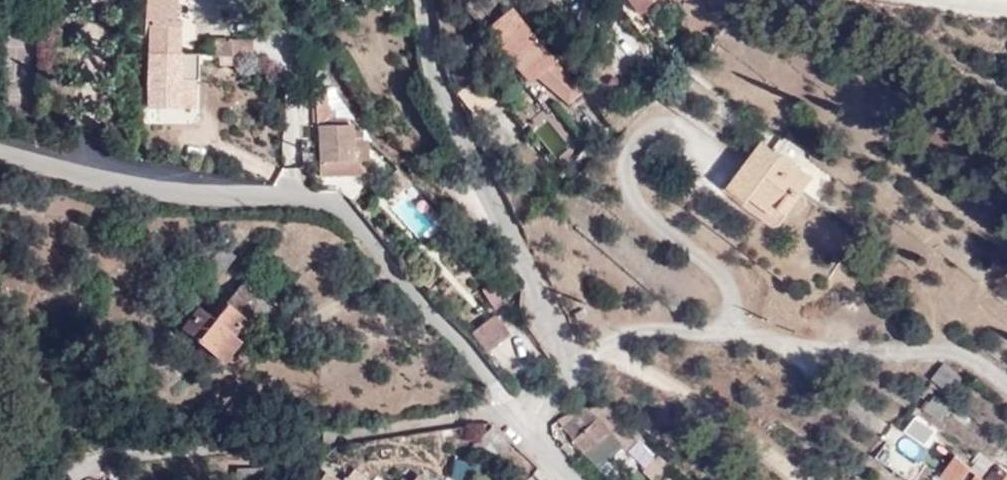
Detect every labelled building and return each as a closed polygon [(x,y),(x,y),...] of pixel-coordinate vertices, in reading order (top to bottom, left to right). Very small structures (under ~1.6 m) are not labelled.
[(646,0),(597,0),(615,26),(640,9),(647,1),(646,0)] [(75,23),(74,35),(104,40),(105,10),(77,6),(75,23)] [(143,24),(138,97),(147,96),(172,94),(174,64),(167,64),(169,33),(165,33),(167,11),(144,9),(143,24)] [(650,24),(640,9),(615,26),(607,33),(618,48),(650,24)] [(46,19),(46,32),(74,35),(75,23),(46,19)] [(209,54),(251,53),(250,37),(209,37),(209,54)] [(501,80),(523,109),(538,97),(501,44),(474,66),(490,87),(501,80)] [(197,80),(196,96),(202,99),(222,100),(223,82),(197,80)] [(195,96),(177,94),(147,96),(145,146),(174,148),(175,121),(190,121),(195,122),(195,96)] [(175,121),(174,148),(190,149),(190,121),(175,121)] [(315,126),(304,126),(305,161),(337,158),(336,151),(325,151),(324,142),(317,143),(315,126)] [(795,193),(801,196),(812,180),(764,144),(732,188),(750,201),(752,200),(778,216),(795,193)] [(305,161),(306,197),(351,195),(351,166),(341,166),(342,158),(337,158),(305,161)] [(808,200),(801,196),(795,193),(778,216),(752,200),(750,201),(732,188),(728,194),(779,231),(791,214),(797,217),(803,213),(808,207),(808,200)] [(217,354),(239,337),(217,306),(177,334),(153,352),(161,362),(182,346),(190,356),(208,343),(214,350),(217,354)] [(497,314),(475,331),(490,351),(510,332),(497,314)] [(173,377),(214,350),(208,343),(190,356),(182,346),(161,362),(173,377)] [(946,365),(934,378),(954,392),(964,378),(946,365)] [(588,417),(583,409),(564,425),(587,454),(614,431),(597,411),(588,417)] [(927,446),(938,429),(919,417),(908,433),(927,446)] [(511,437),(494,422),(472,444),(488,460),(511,437)] [(981,454),(971,468),(972,469),(984,477),(994,464),(981,454)] [(971,468),(955,458),(941,478),(944,479),(965,479),(972,469),(971,468)] [(988,479),(1006,479),(1006,473),(998,467),(988,479)] [(349,479),(372,479),(356,469),(349,479)]
